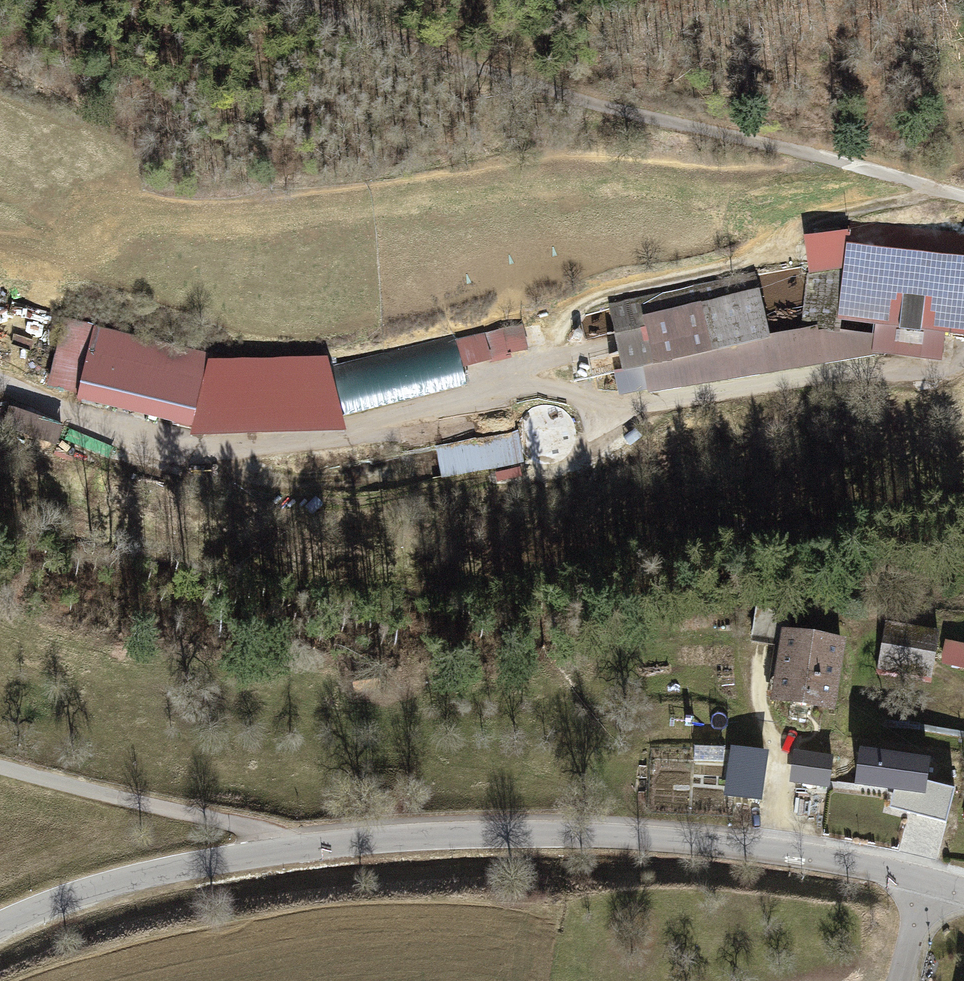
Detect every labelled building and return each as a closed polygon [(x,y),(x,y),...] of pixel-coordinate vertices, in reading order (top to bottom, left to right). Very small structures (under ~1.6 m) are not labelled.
[(853,225),(851,235),(839,237),(807,239),(811,272),(804,329),(839,335),(842,317),(931,329),(929,343),(954,346),(957,332),(963,334),(963,238),(853,225)] [(751,272),(609,306),(625,370),(647,365),(767,336),(751,272)] [(80,393),(96,328),(66,320),(50,386),(80,393)] [(192,431),(211,356),(96,328),(80,393),(78,403),(192,431)] [(518,328),(481,337),(485,356),(523,346),(518,328)] [(767,336),(647,365),(652,386),(876,350),(877,339),(839,335),(804,329),(767,336)] [(453,332),(327,364),(341,418),(467,386),(453,332)] [(211,356),(192,431),(222,438),(241,363),(211,356)] [(34,429),(28,446),(55,455),(61,438),(34,429)] [(438,444),(442,477),(526,468),(522,435),(438,444)] [(937,635),(885,626),(878,668),(931,676),(937,635)] [(843,641),(783,633),(774,699),(834,708),(843,641)] [(948,641),(943,666),(963,670),(963,645),(948,641)] [(709,731),(678,732),(679,755),(710,754),(709,731)] [(672,748),(639,747),(636,805),(669,807),(672,748)] [(751,751),(727,749),(725,773),(748,775),(751,751)] [(901,767),(815,754),(811,782),(831,785),(825,828),(870,835),(876,796),(896,799),(899,781),(901,767)] [(896,799),(876,796),(870,835),(890,838),(891,830),(924,835),(930,795),(910,792),(911,783),(899,781),(896,799)]
